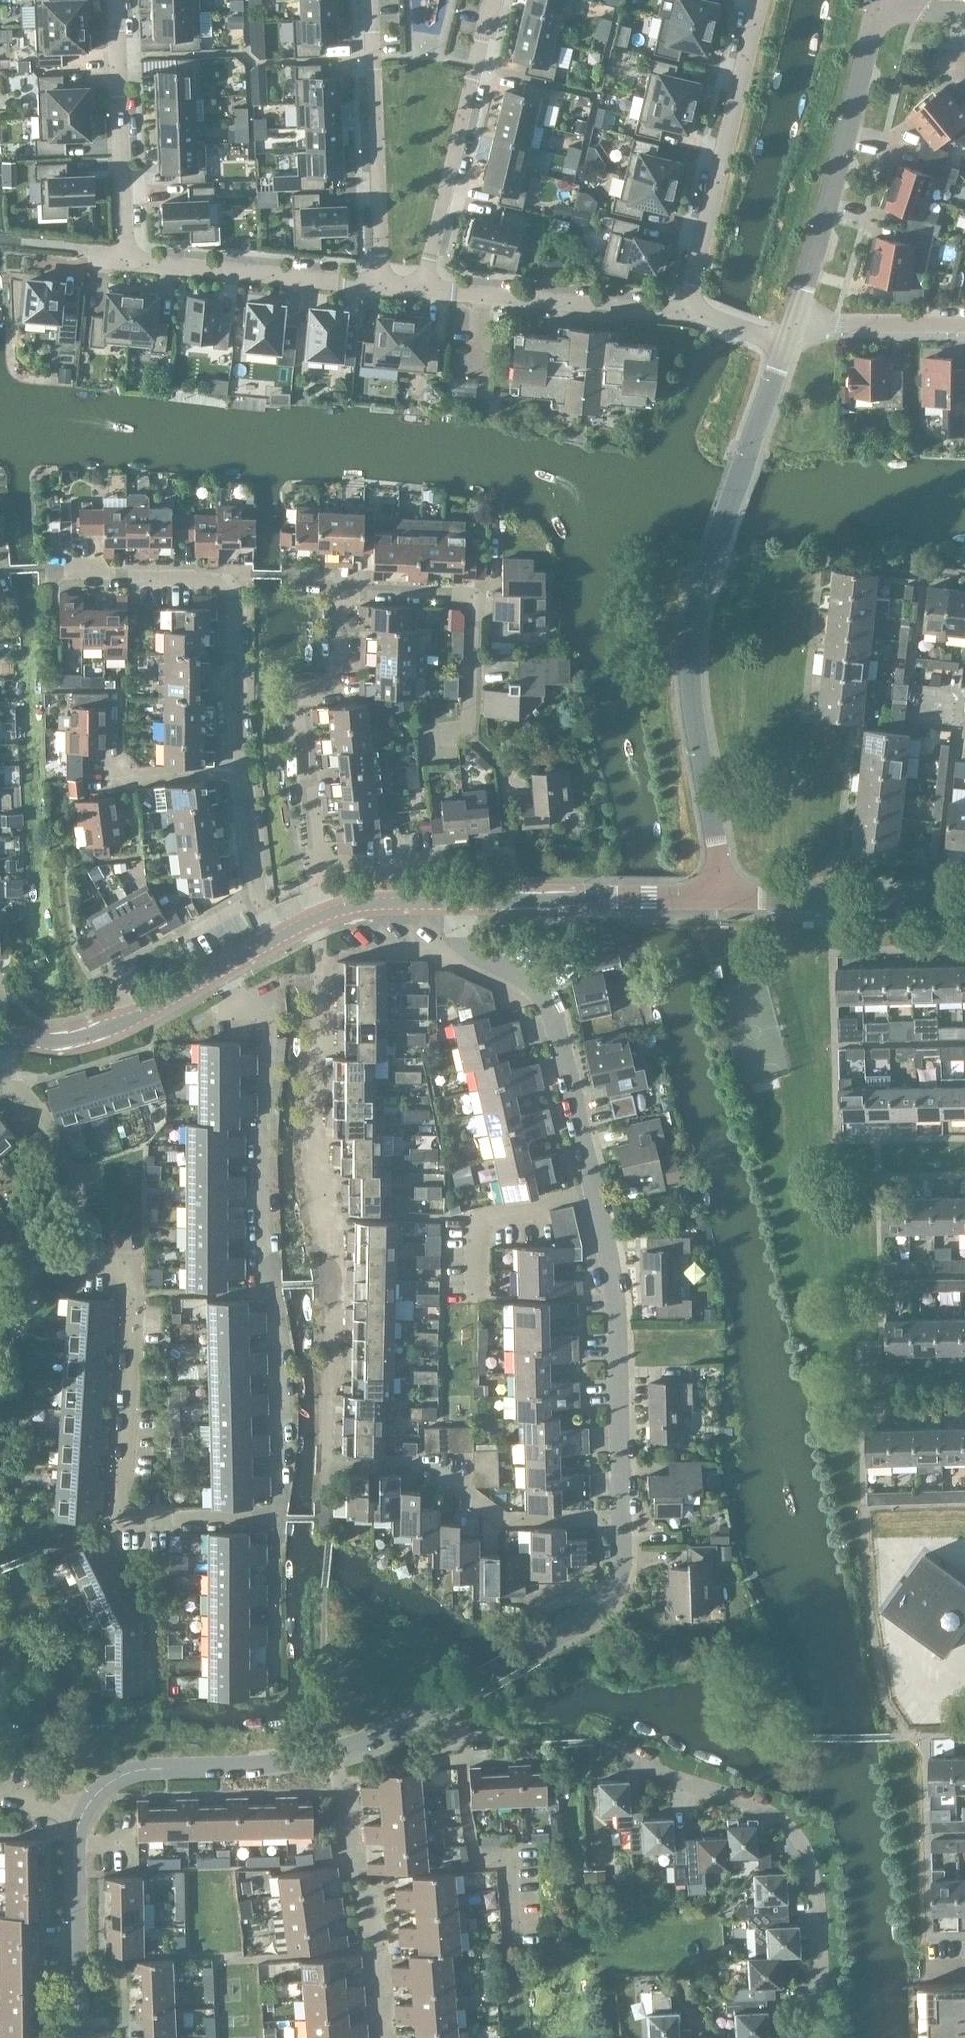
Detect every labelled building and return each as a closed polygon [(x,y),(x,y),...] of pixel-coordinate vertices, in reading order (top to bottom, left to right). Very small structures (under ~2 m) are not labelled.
[(89,17),(89,0),(75,0),(59,1),(59,0),(34,0),(35,26),(85,25),(84,17),(89,17)] [(156,13),(199,11),(198,0),(151,0),(151,8),(156,7),(156,13)] [(242,0),(229,0),(230,10),(243,9),(242,0)] [(302,18),(337,17),(336,0),(301,0),(302,18)] [(561,0),(525,0),(523,10),(557,18),(561,0)] [(671,19),(710,28),(712,21),(717,22),(721,5),(701,0),(675,0),(671,19)] [(523,10),(517,33),(561,43),(561,42),(552,40),(557,18),(523,10)] [(156,18),(151,19),(152,38),(170,37),(171,51),(200,49),(199,11),(156,13),(156,18)] [(302,18),(292,19),(293,42),(294,57),(320,56),(319,43),(338,42),(337,17),(302,18)] [(611,19),(599,17),(596,27),(609,30),(611,19)] [(708,35),(710,28),(671,19),(666,41),(656,39),(653,53),(678,59),(681,46),(709,53),(713,36),(708,35)] [(85,32),(85,25),(35,26),(36,66),(62,65),(61,50),(91,49),(90,32),(85,32)] [(606,40),(609,30),(596,27),(594,37),(606,40)] [(561,43),(517,33),(512,57),(526,61),(523,73),(552,80),(561,43)] [(265,58),(264,45),(251,46),(251,51),(259,59),(265,58)] [(202,96),(201,58),(175,59),(175,72),(158,73),(159,79),(154,79),(155,98),(202,96)] [(652,59),(643,96),(691,107),(693,100),(698,101),(702,84),(674,77),(677,65),(652,59)] [(296,103),(340,101),(339,76),(320,77),(320,64),(294,65),(296,103)] [(37,76),(38,115),(88,113),(88,106),(93,105),(92,88),(63,89),(62,75),(37,76)] [(550,88),(525,82),(522,95),(504,91),(498,115),(542,125),(550,88)] [(961,108),(944,88),(936,95),(935,93),(925,99),(924,98),(924,99),(953,133),(964,147),(964,107),(961,108)] [(613,90),(612,117),(635,118),(636,91),(613,90)] [(202,97),(202,96),(155,98),(155,116),(160,116),(160,121),(193,120),(193,97),(202,97)] [(643,96),(634,133),(659,139),(662,126),(691,133),(695,116),(690,115),(691,107),(643,96)] [(936,147),(953,133),(924,99),(923,99),(924,100),(917,109),(918,110),(910,117),(927,137),(920,156),(932,160),(944,164),(948,151),(936,147)] [(341,125),(340,101),(296,103),(297,127),(341,125)] [(234,108),(235,118),(247,118),(247,108),(234,108)] [(94,138),(94,120),(88,120),(88,113),(38,115),(39,138),(34,139),(35,155),(66,153),(65,139),(94,138)] [(541,126),(542,125),(498,115),(493,138),(536,149),(536,148),(527,146),(532,124),(541,126)] [(248,128),(247,118),(235,118),(235,129),(248,128)] [(253,118),(254,126),(266,126),(266,118),(253,118)] [(194,143),(193,120),(160,121),(160,127),(156,127),(156,146),(204,144),(204,143),(194,143)] [(342,149),(341,125),(297,127),(297,128),(306,128),(307,151),(342,149)] [(267,139),(267,136),(266,126),(254,126),(254,139),(267,139)] [(493,138),(487,162),(531,172),(536,149),(493,138)] [(633,138),(624,175),(673,187),(674,180),(679,181),(683,164),(655,157),(658,144),(633,138)] [(204,144),(156,146),(157,164),(162,164),(162,170),(179,170),(180,183),(206,182),(204,144)] [(211,144),(210,159),(227,160),(228,145),(211,144)] [(568,146),(566,156),(578,159),(581,149),(568,146)] [(299,189),(325,188),(324,175),(343,174),(342,149),(307,151),(308,174),(298,175),(299,189)] [(543,150),(542,160),(560,162),(561,152),(543,150)] [(576,169),(578,159),(566,156),(563,166),(576,169)] [(896,175),(892,186),(931,198),(934,187),(949,188),(951,182),(955,183),(959,169),(944,164),(932,160),(927,174),(896,163),(893,174),(896,175)] [(35,180),(40,179),(41,218),(68,217),(68,203),(92,202),(91,176),(66,177),(66,162),(34,164),(35,180)] [(487,162),(481,186),(500,190),(497,203),(522,209),(525,195),(516,193),(521,171),(530,173),(531,172),(487,162)] [(619,198),(614,197),(611,212),(640,219),(643,206),(672,212),(676,195),(671,194),(673,187),(624,175),(619,198)] [(216,240),(216,224),(206,225),(205,202),(215,202),(214,186),(187,187),(188,201),(164,202),(165,228),(189,227),(189,241),(216,240)] [(924,219),(931,198),(892,186),(889,197),(885,195),(882,206),(913,216),(909,229),(934,235),(937,236),(941,224),(924,219)] [(319,207),(318,193),(291,194),(294,248),(321,247),(320,233),(349,232),(348,206),(319,207)] [(528,216),(502,210),(499,224),(470,217),(464,242),(493,249),(489,263),(515,269),(528,216)] [(653,268),(653,266),(661,268),(664,255),(656,254),(659,243),(635,238),(639,224),(613,217),(600,271),(626,277),(629,263),(653,268)] [(876,248),(874,259),(913,266),(917,245),(931,247),(934,235),(909,229),(907,243),(874,237),(872,247),(876,248)] [(899,287),(896,301),(924,301),(924,288),(909,288),(913,266),(874,259),(872,271),(868,270),(866,281),(899,287)] [(24,317),(26,318),(29,321),(41,322),(45,319),(58,320),(56,341),(73,343),(77,303),(60,301),(62,283),(57,283),(57,280),(46,279),(46,282),(28,280),(24,317)] [(104,342),(127,344),(132,295),(124,294),(125,289),(107,287),(105,316),(91,315),(89,345),(103,347),(104,342)] [(157,292),(140,290),(139,295),(132,295),(127,344),(150,346),(150,351),(164,353),(167,322),(154,321),(157,292)] [(216,319),(218,299),(188,297),(184,339),(213,342),(213,347),(227,348),(230,321),(216,319)] [(281,324),(282,306),(278,305),(278,303),(267,302),(267,304),(248,302),(248,306),(244,306),(243,320),(246,320),(244,348),(277,351),(276,363),(293,365),(297,325),(281,324)] [(339,363),(354,365),(357,325),(344,324),(345,311),(340,311),(340,309),(329,308),(329,310),(311,308),(306,356),(339,359),(339,363)] [(395,319),(395,314),(378,312),(375,341),(362,340),(360,365),(398,369),(402,320),(395,319)] [(410,320),(402,320),(398,369),(436,373),(438,347),(425,346),(428,317),(410,315),(410,320)] [(651,392),(654,357),(648,356),(649,344),(615,341),(615,338),(603,337),(604,331),(568,328),(568,334),(556,333),(556,336),(521,333),(520,345),(514,344),(511,380),(517,380),(516,392),(550,395),(550,398),(562,399),(561,405),(597,408),(597,403),(609,404),(610,401),(644,404),(645,392),(651,392)] [(851,394),(856,394),(856,396),(873,396),(873,406),(903,406),(903,370),(890,370),(890,357),(856,357),(856,367),(851,367),(851,394)] [(918,376),(917,378),(917,381),(918,383),(920,385),(922,387),(925,387),(925,403),(943,403),(943,427),(950,427),(950,434),(964,434),(964,369),(952,369),(952,358),(925,357),(925,372),(922,372),(920,374),(918,376)] [(277,381),(276,397),(293,398),(294,382),(277,381)] [(138,557),(148,557),(148,506),(148,496),(145,493),(130,493),(126,496),(126,506),(126,544),(138,544),(138,557)] [(217,514),(217,544),(218,544),(248,544),(248,531),(240,531),(240,505),(216,505),(216,514),(217,514)] [(79,509),(79,533),(103,533),(103,557),(113,557),(113,544),(126,544),(126,506),(103,506),(103,509),(79,509)] [(171,538),(182,538),(183,514),(171,514),(171,506),(148,506),(148,557),(158,557),(158,544),(171,544),(171,538)] [(285,544),(316,545),(317,545),(319,511),(319,507),(296,506),(295,532),(286,531),(285,544)] [(316,549),(325,549),(325,561),(339,561),(341,512),(319,511),(317,545),(316,545),(316,549)] [(353,550),(362,551),(362,527),(363,527),(363,516),(363,512),(341,512),(339,561),(352,562),(353,550)] [(183,514),(182,538),(194,538),(194,553),(207,553),(207,565),(218,565),(218,544),(217,544),(217,514),(216,514),(183,514)] [(363,527),(362,527),(362,551),(373,551),(372,579),(382,580),(383,566),(395,567),(397,529),(397,518),(363,516),(363,527)] [(407,581),(417,581),(419,529),(420,519),(397,518),(397,529),(395,567),(408,567),(407,581)] [(440,569),(442,530),(442,519),(420,519),(419,529),(417,581),(427,581),(427,568),(440,569)] [(462,578),(475,578),(475,555),(463,554),(464,531),(464,520),(442,519),(442,530),(440,569),(453,569),(452,582),(462,583),(462,578)] [(518,629),(548,630),(548,592),(543,592),(544,572),(532,572),(532,560),(503,559),(502,591),(494,590),(493,618),(518,619),(518,629)] [(833,591),(876,596),(879,575),(835,570),(833,591)] [(906,585),(904,599),(912,600),(914,586),(906,585)] [(926,630),(946,632),(951,589),(931,587),(926,630)] [(951,589),(946,632),(964,634),(964,591),(951,589)] [(874,617),(876,596),(833,591),(830,612),(874,617)] [(67,592),(59,592),(59,634),(72,634),(72,647),(82,647),(82,595),(67,595),(67,592)] [(82,647),(104,646),(104,608),(91,608),(91,595),(82,595),(82,647)] [(104,608),(104,646),(104,658),(127,658),(126,595),(116,595),(117,608),(104,608)] [(192,607),(170,607),(170,629),(170,630),(208,630),(208,617),(216,617),(216,595),(192,595),(192,607)] [(918,600),(912,600),(904,599),(902,620),(916,621),(918,600)] [(377,628),(409,628),(410,606),(360,605),(359,615),(371,615),(371,628),(377,628)] [(828,633),(872,637),(874,617),(830,612),(828,633)] [(910,627),(901,626),(900,640),(908,640),(910,627)] [(365,636),(365,650),(414,651),(415,628),(409,628),(377,628),(377,636),(365,636)] [(214,630),(208,630),(170,630),(170,629),(164,629),(164,652),(197,652),(197,653),(202,653),(202,644),(214,644),(214,630)] [(870,658),(872,637),(828,633),(826,654),(870,658)] [(906,658),(908,640),(900,640),(898,657),(906,658)] [(427,652),(414,651),(365,650),(364,663),(376,664),(375,672),(414,673),(426,674),(427,652)] [(159,652),(159,674),(209,675),(209,661),(197,661),(197,653),(197,652),(164,652),(159,652)] [(826,654),(824,675),(867,679),(870,658),(826,654)] [(516,682),(508,681),(507,691),(484,690),(482,716),(525,719),(542,701),(543,684),(569,686),(571,659),(517,656),(516,682)] [(916,665),(942,668),(943,660),(917,657),(916,665)] [(951,661),(943,660),(942,668),(963,671),(964,662),(951,661)] [(14,679),(13,663),(1,664),(2,679),(14,679)] [(895,682),(904,683),(905,669),(897,668),(895,682)] [(413,696),(414,673),(375,672),(375,681),(364,681),(363,695),(413,696)] [(197,688),(209,688),(209,675),(159,674),(159,698),(164,697),(197,697),(197,696),(197,688)] [(81,687),(81,675),(59,675),(59,687),(81,687)] [(824,675),(821,695),(865,700),(867,679),(824,675)] [(104,687),(104,677),(90,677),(90,676),(82,676),(82,686),(90,685),(90,687),(104,687)] [(907,699),(909,684),(893,682),(892,698),(907,699)] [(112,728),(112,721),(109,721),(109,706),(107,706),(107,692),(71,692),(72,706),(70,706),(70,728),(70,729),(112,728)] [(863,721),(865,700),(821,695),(819,716),(863,721)] [(197,696),(197,697),(164,697),(164,719),(214,719),(214,705),(202,705),(202,696),(197,696)] [(394,700),(396,720),(413,718),(411,698),(394,700)] [(905,727),(908,700),(893,699),(891,726),(905,727)] [(366,702),(354,703),(316,707),(318,721),(329,720),(330,729),(368,725),(366,702)] [(164,719),(164,741),(202,741),(202,733),(214,733),(214,719),(164,719)] [(370,747),(370,746),(368,725),(330,729),(331,737),(319,738),(321,752),(326,751),(370,747)] [(66,728),(66,751),(66,777),(82,777),(82,752),(104,751),(104,738),(117,738),(117,728),(112,728),(70,729),(70,728),(66,728)] [(911,734),(867,730),(865,751),(908,755),(911,734)] [(164,764),(214,764),(214,750),(202,750),(202,741),(164,741),(164,764)] [(942,744),(941,758),(948,759),(950,745),(942,744)] [(339,772),(378,769),(388,767),(386,745),(370,746),(370,747),(326,751),(327,765),(339,764),(339,772)] [(906,776),(908,755),(865,751),(863,771),(906,776)] [(941,758),(939,777),(946,778),(948,759),(941,758)] [(956,762),(955,774),(964,775),(964,762),(956,761),(956,762)] [(329,782),(331,796),(375,792),(391,790),(388,767),(378,769),(339,772),(340,781),(329,782)] [(572,809),(568,769),(532,772),(534,802),(520,803),(522,828),(549,825),(548,811),(572,809)] [(904,797),(906,776),(863,771),(861,792),(904,797)] [(946,778),(939,777),(936,800),(943,801),(946,778)] [(83,778),(67,779),(69,796),(85,794),(83,778)] [(157,810),(173,808),(211,802),(217,802),(215,788),(204,789),(203,780),(165,785),(154,787),(157,810)] [(462,791),(463,798),(466,830),(467,830),(481,828),(481,831),(501,829),(499,806),(487,807),(485,789),(462,791)] [(377,813),(375,792),(331,796),(326,796),(327,810),(338,809),(339,818),(343,818),(343,817),(377,813)] [(904,797),(861,792),(859,813),(902,818),(904,797)] [(83,824),(83,823),(124,818),(129,818),(128,807),(115,809),(113,796),(85,800),(75,801),(78,824),(83,824)] [(463,798),(441,800),(442,818),(430,819),(432,843),(453,841),(453,838),(468,836),(467,830),(466,830),(463,798)] [(942,818),(943,801),(936,800),(934,817),(942,818)] [(964,847),(964,802),(952,801),(948,845),(964,847)] [(212,811),(211,802),(173,808),(175,829),(225,823),(223,809),(212,811)] [(384,835),(381,812),(377,813),(343,817),(343,818),(344,829),(336,830),(338,853),(365,850),(364,837),(384,835)] [(900,839),(902,818),(859,813),(856,834),(900,839)] [(125,825),(124,818),(83,823),(83,824),(86,845),(92,844),(94,857),(109,855),(108,843),(124,841),(122,826),(125,825)] [(175,829),(178,851),(216,846),(215,838),(226,836),(225,823),(175,829)] [(932,827),(931,841),(940,842),(941,828),(932,827)] [(900,839),(856,834),(854,855),(898,859),(900,839)] [(940,842),(931,841),(929,858),(938,859),(940,842)] [(181,874),(187,873),(230,867),(229,853),(217,855),(216,846),(178,851),(181,874)] [(230,867),(187,873),(190,895),(228,890),(226,877),(238,876),(237,866),(230,867)] [(146,928),(157,922),(162,932),(182,922),(170,901),(159,907),(146,884),(127,895),(146,928)] [(135,934),(146,928),(127,895),(107,906),(133,951),(141,946),(135,934)] [(185,920),(198,912),(192,901),(179,908),(185,920)] [(89,969),(111,957),(107,950),(118,944),(124,955),(133,951),(107,906),(88,917),(99,937),(78,948),(89,969)] [(640,958),(636,942),(624,944),(628,961),(640,958)] [(624,972),(619,952),(579,961),(584,981),(572,984),(581,1020),(612,1013),(604,977),(624,972)] [(384,981),(384,961),(337,961),(337,972),(344,972),(344,981),(384,981)] [(427,980),(428,961),(412,961),(411,980),(427,980)] [(706,978),(722,975),(720,963),(704,966),(706,978)] [(937,1000),(962,1000),(962,966),(937,967),(937,1000)] [(912,967),(887,968),(888,1001),(913,1001),(912,967)] [(913,1001),(937,1000),(937,967),(912,967),(913,1001)] [(862,968),(837,969),(838,1002),(863,1002),(862,968)] [(887,968),(862,968),(863,1002),(888,1001),(887,968)] [(443,995),(444,996),(454,974),(447,971),(435,971),(436,995),(443,995)] [(465,979),(454,974),(444,996),(455,1001),(465,979)] [(476,985),(465,979),(455,1001),(466,1006),(476,985)] [(384,1000),(384,981),(344,981),(344,990),(337,990),(337,1000),(384,1000)] [(491,992),(476,985),(466,1006),(469,1008),(494,1002),(491,992)] [(400,994),(401,1000),(401,1006),(414,1006),(414,993),(400,994)] [(428,993),(414,993),(414,1006),(428,1006),(428,993)] [(344,1009),(344,1019),(384,1019),(384,1000),(337,1000),(337,1009),(344,1009)] [(469,1008),(472,1018),(487,1015),(487,1016),(496,1014),(494,1002),(469,1008)] [(643,1011),(618,1017),(621,1031),(646,1025),(643,1011)] [(452,1023),(457,1047),(521,1032),(518,1020),(490,1027),(487,1016),(487,1015),(472,1018),(452,1023)] [(384,1028),(384,1019),(344,1019),(344,1028),(337,1028),(337,1039),(384,1039),(392,1039),(392,1028),(384,1028)] [(963,1027),(939,1028),(940,1040),(963,1039),(963,1027)] [(889,1041),(913,1040),(913,1028),(888,1029),(889,1041)] [(913,1040),(940,1040),(939,1028),(913,1028),(913,1040)] [(864,1041),(863,1029),(839,1030),(839,1042),(864,1041)] [(864,1041),(889,1041),(888,1029),(863,1029),(864,1041)] [(524,1044),(521,1032),(457,1047),(463,1070),(473,1068),(472,1067),(498,1060),(496,1051),(524,1044)] [(398,1044),(412,1044),(412,1033),(398,1033),(398,1039),(398,1044)] [(412,1033),(412,1044),(425,1045),(425,1033),(412,1033)] [(623,1033),(585,1042),(594,1083),(610,1080),(614,1099),(609,1100),(613,1119),(636,1114),(631,1095),(630,1095),(628,1090),(645,1086),(641,1068),(632,1070),(623,1033)] [(344,1057),(373,1057),(373,1058),(384,1058),(384,1039),(337,1039),(337,1049),(344,1049),(344,1056),(344,1057)] [(199,1041),(199,1062),(257,1063),(257,1053),(239,1053),(239,1041),(199,1041)] [(948,1057),(964,1056),(964,1046),(948,1047),(948,1057)] [(916,1057),(916,1047),(897,1048),(897,1058),(916,1057)] [(941,1057),(941,1047),(922,1047),(923,1057),(941,1057)] [(872,1058),(891,1058),(891,1048),(871,1048),(872,1058)] [(847,1059),(865,1058),(865,1049),(846,1049),(847,1059)] [(138,1103),(166,1095),(154,1057),(141,1061),(139,1054),(125,1058),(138,1103)] [(373,1077),(373,1058),(373,1057),(344,1057),(344,1056),(332,1056),(332,1067),(325,1067),(325,1077),(373,1077)] [(112,1111),(138,1103),(125,1058),(111,1062),(113,1069),(100,1073),(112,1111)] [(510,1069),(508,1059),(508,1058),(498,1060),(472,1067),(473,1068),(477,1089),(542,1075),(539,1063),(510,1069)] [(199,1062),(199,1083),(240,1083),(240,1072),(257,1072),(257,1063),(199,1062)] [(86,1070),(71,1074),(85,1119),(112,1111),(100,1073),(87,1077),(86,1070)] [(394,1083),(407,1083),(407,1071),(394,1071),(394,1083)] [(420,1071),(407,1071),(407,1083),(420,1083),(420,1071)] [(58,1127),(85,1119),(71,1074),(57,1078),(59,1085),(46,1088),(58,1127)] [(544,1087),(542,1075),(477,1089),(482,1111),(518,1103),(515,1093),(544,1087)] [(332,1086),(332,1096),(373,1096),(373,1077),(325,1077),(325,1087),(332,1086)] [(941,1087),(942,1117),(964,1117),(964,1077),(941,1078),(941,1087)] [(240,1094),(240,1083),(199,1083),(199,1104),(257,1104),(257,1094),(240,1094)] [(866,1119),(891,1118),(891,1087),(865,1088),(866,1119)] [(891,1118),(917,1118),(916,1087),(891,1087),(891,1118)] [(917,1118),(942,1117),(941,1087),(916,1087),(917,1118)] [(866,1119),(865,1088),(840,1088),(840,1119),(866,1119)] [(332,1096),(332,1106),(325,1106),(325,1116),(373,1116),(373,1096),(332,1096)] [(482,1111),(487,1133),(552,1119),(549,1106),(520,1113),(518,1103),(482,1111)] [(257,1104),(199,1104),(199,1123),(199,1124),(228,1124),(228,1125),(239,1125),(239,1113),(257,1114),(257,1104)] [(403,1110),(403,1116),(403,1122),(416,1122),(416,1110),(403,1110)] [(429,1110),(416,1110),(416,1122),(429,1122),(429,1110)] [(373,1134),(373,1116),(325,1116),(325,1126),(333,1126),(333,1136),(340,1136),(373,1134)] [(0,1117),(0,1153),(18,1139),(0,1117)] [(528,1150),(526,1139),(555,1132),(552,1119),(487,1133),(493,1158),(528,1150)] [(665,1188),(664,1183),(680,1180),(673,1153),(658,1156),(655,1147),(665,1145),(659,1119),(626,1127),(630,1143),(618,1146),(626,1182),(641,1178),(644,1193),(665,1188)] [(228,1125),(228,1124),(199,1124),(199,1123),(188,1123),(188,1144),(245,1144),(245,1134),(228,1134),(228,1125)] [(333,1144),(333,1154),(381,1154),(381,1134),(373,1134),(340,1136),(340,1144),(333,1144)] [(404,1164),(404,1142),(393,1142),(392,1164),(404,1164)] [(228,1164),(228,1153),(245,1153),(245,1144),(188,1144),(188,1164),(228,1164)] [(409,1147),(409,1154),(409,1159),(423,1159),(423,1147),(409,1147)] [(437,1148),(423,1147),(423,1159),(437,1159),(437,1148)] [(531,1160),(528,1150),(493,1158),(498,1180),(562,1165),(560,1154),(531,1160)] [(391,1154),(381,1154),(333,1154),(333,1164),(340,1164),(340,1174),(349,1174),(349,1173),(380,1172),(381,1163),(391,1163),(391,1154)] [(188,1184),(245,1185),(245,1176),(228,1176),(228,1164),(188,1164),(188,1184)] [(498,1180),(502,1200),(503,1203),(545,1193),(543,1183),(565,1178),(562,1165),(498,1180)] [(380,1172),(349,1173),(349,1174),(349,1182),(340,1183),(340,1193),(389,1193),(389,1172),(380,1172)] [(227,1206),(227,1194),(245,1194),(245,1185),(188,1184),(188,1205),(227,1206)] [(414,1198),(428,1198),(428,1186),(414,1186),(414,1198)] [(442,1187),(428,1186),(428,1198),(441,1198),(442,1187)] [(389,1212),(389,1193),(340,1193),(340,1203),(348,1203),(348,1212),(389,1212)] [(935,1232),(934,1198),(909,1199),(910,1232),(935,1232)] [(959,1198),(934,1198),(935,1232),(960,1231),(959,1198)] [(885,1233),(910,1232),(909,1199),(884,1200),(885,1233)] [(227,1206),(188,1205),(188,1226),(245,1226),(245,1217),(227,1217),(227,1206)] [(549,1211),(551,1223),(575,1218),(572,1206),(549,1211)] [(554,1235),(577,1230),(575,1218),(551,1223),(554,1235)] [(348,1231),(347,1241),(395,1242),(396,1222),(355,1221),(354,1231),(348,1231)] [(440,1223),(426,1223),(425,1236),(440,1236),(440,1223)] [(188,1226),(188,1246),(227,1246),(227,1235),(245,1235),(245,1226),(188,1226)] [(556,1246),(558,1246),(581,1246),(577,1230),(554,1235),(556,1246)] [(646,1250),(646,1272),(642,1272),(642,1301),(656,1301),(657,1317),(680,1316),(680,1321),(690,1321),(690,1316),(691,1316),(691,1299),(681,1299),(679,1272),(679,1251),(689,1251),(689,1237),(659,1238),(659,1237),(646,1237),(646,1250)] [(395,1242),(347,1241),(347,1251),(354,1251),(354,1260),(395,1261),(395,1250),(398,1250),(401,1247),(401,1242),(395,1242)] [(188,1246),(188,1266),(245,1267),(245,1257),(227,1257),(227,1246),(188,1246)] [(516,1246),(517,1270),(553,1269),(553,1259),(581,1259),(581,1246),(558,1246),(556,1246),(516,1246)] [(426,1254),(413,1254),(413,1266),(426,1267),(426,1254)] [(440,1255),(426,1254),(426,1267),(439,1267),(440,1255)] [(960,1258),(936,1259),(936,1271),(960,1270),(960,1258)] [(886,1272),(910,1271),(910,1259),(885,1260),(886,1272)] [(936,1271),(936,1259),(910,1259),(910,1271),(936,1271)] [(395,1280),(395,1261),(354,1260),(354,1269),(347,1269),(346,1279),(395,1280)] [(188,1266),(188,1287),(227,1287),(227,1276),(245,1276),(245,1267),(188,1266)] [(583,1293),(582,1280),(553,1280),(553,1269),(517,1270),(517,1294),(583,1293)] [(936,1278),(911,1279),(911,1291),(936,1290),(936,1278)] [(936,1290),(961,1290),(961,1278),(936,1278),(936,1290)] [(353,1289),(353,1298),(394,1299),(395,1280),(346,1279),(346,1289),(353,1289)] [(911,1279),(886,1279),(886,1291),(911,1291),(911,1279)] [(412,1293),(412,1299),(412,1305),(425,1305),(426,1293),(412,1293)] [(439,1294),(426,1293),(425,1305),(439,1306),(439,1294)] [(174,1308),(197,1307),(197,1296),(174,1297),(174,1308)] [(113,1328),(114,1314),(108,1313),(109,1299),(68,1297),(67,1325),(113,1328)] [(394,1318),(394,1299),(353,1298),(352,1307),(346,1307),(346,1317),(394,1318)] [(207,1300),(207,1322),(267,1320),(266,1311),(247,1311),(247,1299),(207,1300)] [(548,1325),(548,1314),(578,1314),(578,1300),(512,1302),(512,1325),(548,1325)] [(352,1327),(352,1336),(393,1337),(394,1318),(346,1317),(345,1327),(352,1327)] [(962,1319),(937,1320),(938,1353),(963,1352),(962,1319)] [(267,1330),(267,1320),(207,1322),(208,1342),(248,1342),(247,1331),(267,1330)] [(912,1320),(886,1321),(887,1354),(912,1353),(912,1320)] [(912,1353),(938,1353),(937,1320),(912,1320),(912,1353)] [(112,1342),(113,1328),(67,1325),(65,1353),(105,1355),(106,1341),(112,1342)] [(549,1335),(548,1325),(512,1325),(513,1348),(579,1347),(578,1334),(549,1335)] [(411,1343),(424,1343),(425,1332),(411,1331),(411,1343)] [(438,1332),(425,1332),(424,1343),(429,1344),(429,1357),(438,1357),(438,1344),(438,1332)] [(393,1357),(393,1337),(352,1336),(352,1345),(345,1345),(345,1356),(393,1357)] [(208,1342),(208,1363),(268,1361),(267,1352),(248,1353),(248,1342),(208,1342)] [(513,1348),(513,1371),(551,1370),(551,1360),(579,1359),(579,1347),(513,1348)] [(105,1369),(105,1355),(65,1353),(63,1380),(110,1383),(110,1369),(105,1369)] [(393,1376),(393,1357),(345,1356),(345,1366),(351,1366),(351,1375),(393,1376)] [(268,1371),(268,1361),(208,1363),(209,1383),(249,1382),(248,1371),(268,1371)] [(424,1382),(424,1370),(411,1369),(410,1382),(424,1382)] [(437,1370),(424,1370),(424,1382),(437,1382),(437,1370)] [(514,1395),(579,1393),(579,1381),(551,1381),(551,1370),(513,1371),(514,1395)] [(392,1395),(393,1376),(351,1375),(351,1384),(344,1384),(344,1392),(344,1393),(384,1394),(384,1395),(392,1395)] [(109,1397),(110,1383),(63,1380),(62,1408),(102,1410),(103,1397),(109,1397)] [(249,1393),(249,1382),(209,1383),(209,1404),(269,1402),(268,1393),(249,1393)] [(652,1438),(681,1438),(680,1411),(694,1411),(694,1382),(650,1383),(652,1438)] [(343,1404),(343,1412),(383,1413),(384,1395),(384,1394),(344,1393),(344,1392),(336,1392),(336,1404),(343,1404)] [(551,1417),(551,1415),(551,1406),(580,1406),(579,1393),(514,1395),(514,1418),(518,1418),(551,1417)] [(209,1404),(210,1424),(250,1423),(249,1412),(269,1411),(269,1402),(209,1404)] [(102,1410),(62,1408),(60,1436),(106,1438),(107,1424),(101,1424),(102,1410)] [(410,1408),(409,1415),(409,1420),(423,1421),(423,1409),(410,1408)] [(436,1409),(423,1409),(423,1421),(436,1421),(436,1409)] [(342,1423),(335,1422),(335,1433),(383,1433),(383,1413),(343,1412),(342,1423)] [(551,1417),(518,1418),(518,1440),(524,1440),(588,1439),(588,1426),(560,1427),(559,1415),(551,1415),(551,1417)] [(269,1433),(250,1434),(250,1423),(210,1424),(210,1444),(270,1443),(269,1433)] [(198,1446),(206,1445),(206,1424),(198,1424),(198,1446)] [(472,1426),(461,1427),(461,1452),(473,1451),(472,1426)] [(448,1427),(436,1428),(437,1453),(449,1452),(448,1427)] [(460,1427),(448,1427),(449,1452),(461,1452),(460,1427)] [(964,1462),(964,1427),(941,1428),(942,1462),(964,1462)] [(436,1428),(423,1428),(425,1454),(437,1453),(436,1428)] [(941,1428),(916,1429),(917,1463),(942,1462),(941,1428)] [(868,1464),(892,1463),(891,1429),(866,1430),(868,1464)] [(892,1463),(917,1463),(916,1429),(891,1429),(892,1463)] [(383,1453),(383,1433),(335,1433),(335,1443),(342,1443),(342,1452),(383,1453)] [(106,1453),(106,1438),(60,1436),(58,1463),(98,1466),(99,1452),(106,1453)] [(589,1452),(588,1439),(524,1440),(524,1463),(560,1463),(560,1452),(589,1452)] [(417,1442),(403,1442),(402,1454),(416,1454),(417,1442)] [(210,1444),(211,1465),(251,1464),(251,1453),(270,1452),(270,1443),(210,1444)] [(473,1451),(474,1463),(498,1462),(497,1449),(473,1451)] [(654,1518),(683,1516),(681,1494),(701,1493),(700,1461),(667,1463),(668,1475),(646,1477),(648,1494),(653,1494),(654,1518)] [(498,1474),(498,1462),(474,1463),(473,1475),(498,1474)] [(57,1491),(103,1494),(104,1480),(98,1479),(98,1466),(58,1463),(57,1491)] [(524,1463),(525,1486),(589,1485),(589,1472),(561,1473),(560,1463),(524,1463)] [(211,1465),(211,1485),(271,1484),(270,1474),(251,1474),(251,1464),(211,1465)] [(334,1515),(346,1515),(346,1516),(373,1516),(373,1499),(367,1499),(367,1474),(346,1474),(346,1498),(334,1499),(334,1515)] [(378,1499),(373,1499),(373,1516),(392,1516),(399,1516),(399,1491),(399,1474),(378,1474),(378,1499)] [(498,1474),(473,1475),(474,1488),(499,1487),(498,1474)] [(252,1506),(251,1494),(271,1493),(271,1484),(211,1485),(212,1507),(252,1506)] [(590,1498),(589,1485),(525,1486),(525,1510),(561,1509),(561,1498),(590,1498)] [(920,1504),(945,1503),(945,1490),(920,1491),(920,1504)] [(945,1490),(945,1503),(964,1502),(964,1490),(945,1490)] [(103,1494),(57,1491),(55,1519),(95,1521),(96,1508),(102,1508),(103,1494)] [(411,1532),(419,1532),(419,1506),(418,1491),(399,1491),(399,1516),(392,1516),(392,1532),(411,1532)] [(920,1504),(920,1491),(892,1492),(892,1504),(920,1504)] [(868,1505),(892,1504),(892,1492),(868,1493),(868,1505)] [(431,1548),(439,1548),(439,1522),(439,1506),(419,1506),(419,1532),(411,1532),(411,1548),(431,1548)] [(439,1548),(431,1548),(431,1564),(451,1564),(459,1564),(459,1539),(459,1522),(439,1522),(439,1548)] [(530,1528),(530,1552),(595,1551),(594,1538),(565,1539),(565,1527),(530,1528)] [(208,1531),(208,1553),(267,1553),(267,1544),(248,1544),(248,1531),(208,1531)] [(167,1533),(165,1552),(179,1553),(180,1534),(167,1533)] [(114,1548),(107,1534),(65,1555),(77,1580),(113,1563),(107,1551),(114,1548)] [(471,1580),(478,1580),(478,1555),(478,1538),(459,1539),(459,1564),(451,1564),(452,1580),(471,1580)] [(391,1554),(404,1554),(403,1540),(391,1540),(391,1554)] [(711,1582),(711,1563),(716,1563),(716,1560),(716,1547),(716,1545),(688,1546),(689,1567),(671,1567),(671,1594),(667,1595),(667,1616),(690,1615),(690,1610),(707,1610),(706,1582),(711,1582)] [(731,1546),(716,1547),(716,1560),(731,1560),(731,1546)] [(595,1563),(595,1551),(530,1552),(530,1576),(566,1575),(566,1564),(595,1563)] [(267,1562),(267,1553),(208,1553),(208,1573),(248,1573),(248,1562),(267,1562)] [(925,1553),(885,1608),(945,1652),(964,1624),(964,1582),(925,1553)] [(499,1555),(478,1555),(478,1580),(471,1580),(471,1596),(499,1596),(499,1555)] [(118,1575),(113,1563),(77,1580),(89,1605),(132,1584),(125,1571),(118,1575)] [(208,1573),(208,1593),(267,1593),(267,1584),(248,1584),(248,1573),(208,1573)] [(506,1584),(499,1584),(499,1596),(525,1596),(525,1583),(506,1583),(506,1584)] [(132,1584),(89,1605),(101,1629),(137,1612),(131,1600),(138,1597),(132,1584)] [(267,1603),(267,1593),(208,1593),(208,1614),(248,1614),(248,1603),(267,1603)] [(140,1619),(137,1612),(101,1629),(101,1635),(140,1635),(140,1619)] [(248,1624),(248,1614),(208,1614),(208,1634),(267,1634),(267,1625),(248,1624)] [(248,1655),(248,1644),(267,1644),(267,1634),(208,1634),(208,1655),(248,1655)] [(102,1664),(149,1664),(149,1649),(141,1649),(140,1635),(101,1635),(102,1664)] [(248,1666),(248,1655),(208,1655),(208,1675),(267,1675),(267,1666),(248,1666)] [(149,1679),(149,1664),(102,1664),(102,1692),(141,1692),(141,1679),(149,1679)] [(248,1696),(248,1685),(267,1685),(267,1675),(208,1675),(208,1696),(248,1696)] [(931,1792),(956,1792),(955,1758),(930,1759),(931,1792)] [(955,1758),(956,1792),(964,1792),(964,1758),(955,1758)] [(530,1764),(520,1765),(522,1801),(546,1800),(545,1770),(530,1771),(530,1764)] [(510,1772),(495,1773),(497,1803),(522,1801),(520,1765),(510,1765),(510,1772)] [(481,1773),(480,1767),(469,1767),(471,1804),(497,1803),(495,1773),(481,1773)] [(421,1790),(419,1770),(377,1773),(378,1784),(360,1785),(361,1795),(364,1794),(421,1790)] [(560,1770),(548,1771),(549,1795),(562,1794),(560,1770)] [(631,1850),(642,1850),(641,1826),(643,1826),(643,1819),(642,1795),(629,1795),(628,1779),(597,1780),(598,1812),(616,1812),(617,1827),(630,1827),(631,1850)] [(421,1790),(364,1794),(361,1795),(362,1804),(380,1803),(381,1812),(423,1809),(421,1790)] [(276,1803),(262,1803),(263,1834),(287,1834),(286,1796),(276,1797),(276,1803)] [(287,1834),(313,1833),(312,1803),(297,1803),(297,1796),(286,1796),(287,1834)] [(213,1835),(238,1835),(237,1797),(227,1798),(227,1805),(213,1805),(213,1835)] [(248,1797),(237,1797),(238,1835),(263,1834),(262,1803),(248,1804),(248,1797)] [(189,1836),(213,1835),(213,1805),(198,1805),(198,1798),(188,1799),(189,1836)] [(149,1807),(148,1799),(137,1800),(138,1837),(164,1836),(163,1806),(149,1807)] [(178,1806),(163,1806),(164,1836),(189,1836),(188,1799),(178,1799),(178,1806)] [(364,1824),(364,1832),(424,1828),(423,1809),(381,1812),(382,1822),(364,1824)] [(951,1819),(951,1809),(931,1810),(931,1820),(932,1832),(958,1831),(958,1819),(951,1819)] [(643,1826),(641,1826),(642,1850),(674,1848),(675,1878),(687,1878),(687,1877),(686,1864),(687,1864),(686,1846),(687,1846),(686,1826),(674,1827),(673,1817),(643,1819),(643,1826)] [(727,1836),(728,1855),(729,1855),(758,1853),(760,1872),(771,1871),(769,1839),(758,1839),(757,1823),(726,1824),(727,1836)] [(564,1835),(563,1824),(556,1824),(551,1831),(551,1836),(564,1835)] [(384,1850),(425,1847),(426,1847),(424,1828),(364,1832),(365,1842),(383,1841),(384,1850)] [(532,1832),(532,1841),(548,1840),(548,1832),(532,1832)] [(513,1842),(513,1833),(497,1834),(497,1842),(513,1842)] [(482,1843),(497,1842),(497,1834),(481,1835),(482,1843)] [(700,1868),(730,1866),(729,1855),(728,1855),(727,1836),(696,1838),(697,1846),(687,1846),(686,1846),(687,1864),(686,1864),(687,1877),(687,1878),(687,1882),(700,1881),(700,1868)] [(312,1842),(315,1857),(331,1855),(329,1839),(312,1842)] [(932,1851),(957,1850),(957,1839),(932,1840),(932,1851)] [(5,1840),(5,1866),(37,1865),(37,1852),(44,1852),(44,1840),(5,1840)] [(368,1873),(428,1868),(426,1847),(425,1847),(384,1850),(385,1861),(367,1862),(368,1873)] [(313,1861),(312,1857),(312,1853),(294,1856),(295,1863),(313,1861)] [(279,1855),(263,1856),(263,1865),(280,1865),(279,1855)] [(246,1856),(246,1865),(263,1865),(263,1856),(246,1856)] [(197,1867),(213,1866),(212,1857),(196,1857),(197,1867)] [(229,1857),(212,1857),(213,1866),(230,1866),(229,1857)] [(37,1879),(37,1865),(5,1866),(5,1891),(44,1891),(44,1879),(37,1879)] [(280,1895),(321,1889),(320,1879),(339,1876),(337,1866),(277,1875),(280,1895)] [(184,1906),(183,1870),(174,1870),(174,1906),(184,1906)] [(747,1902),(747,1914),(780,1913),(779,1902),(788,1901),(786,1870),(771,1871),(760,1872),(753,1872),(755,1901),(747,1902)] [(396,1898),(456,1893),(454,1873),(413,1876),(414,1887),(395,1889),(396,1898)] [(112,1903),(142,1902),(142,1876),(105,1877),(105,1889),(112,1889),(112,1903)] [(959,1913),(958,1880),(933,1880),(934,1914),(959,1913)] [(323,1898),(321,1889),(280,1895),(282,1914),(343,1905),(341,1896),(323,1898)] [(6,1915),(29,1915),(29,1916),(37,1916),(37,1902),(44,1902),(44,1891),(5,1891),(6,1914),(6,1915)] [(457,1912),(456,1893),(396,1898),(396,1906),(415,1905),(416,1915),(457,1912)] [(250,1899),(238,1901),(241,1918),(253,1917),(250,1899)] [(105,1917),(105,1927),(143,1927),(142,1902),(112,1903),(113,1917),(105,1917)] [(282,1914),(285,1933),(327,1927),(325,1917),(344,1914),(343,1905),(282,1914)] [(184,1918),(184,1906),(174,1906),(175,1918),(184,1918)] [(458,1931),(457,1912),(416,1915),(416,1925),(398,1926),(399,1935),(458,1931)] [(780,1925),(780,1913),(747,1914),(748,1927),(754,1927),(755,1956),(767,1955),(780,1956),(800,1955),(798,1924),(780,1925)] [(29,1916),(29,1915),(6,1915),(6,1914),(0,1914),(0,1941),(37,1940),(37,1930),(29,1930),(29,1916)] [(143,1927),(105,1927),(106,1938),(113,1938),(113,1953),(143,1953),(143,1927)] [(328,1937),(327,1927),(285,1933),(288,1952),(348,1944),(346,1934),(328,1937)] [(418,1943),(418,1952),(418,1953),(450,1950),(459,1950),(458,1931),(399,1935),(400,1944),(418,1943)] [(185,1953),(185,1935),(175,1936),(175,1953),(185,1953)] [(30,1965),(30,1951),(37,1951),(37,1940),(0,1941),(0,1965),(30,1965)] [(409,1953),(409,1954),(410,1964),(392,1966),(393,1974),(452,1969),(450,1950),(418,1953),(418,1952),(409,1953)] [(343,1966),(362,1965),(361,1954),(301,1959),(302,1979),(344,1976),(343,1966)] [(781,1985),(780,1956),(767,1955),(755,1956),(747,1956),(748,1986),(732,1987),(733,1999),(733,2000),(757,1999),(765,1998),(764,1986),(781,1985)] [(172,1959),(134,1960),(135,1971),(141,1971),(141,1985),(172,1984),(172,1959)] [(30,1965),(0,1965),(0,1990),(38,1990),(37,1979),(30,1979),(30,1965)] [(202,1967),(203,1982),(213,1981),(212,1966),(202,1967)] [(412,1982),(412,1992),(454,1989),(452,1969),(393,1974),(393,1983),(412,1982)] [(345,1986),(344,1976),(302,1979),(304,1998),(364,1993),(363,1984),(345,1986)] [(213,1981),(203,1982),(204,2000),(214,1999),(213,1981)] [(919,1984),(920,2037),(964,2037),(964,1983),(919,1984)] [(136,2000),(136,2010),(173,2009),(172,1984),(141,1985),(142,1999),(136,2000)] [(396,2014),(455,2009),(454,1989),(412,1992),(413,2003),(395,2004),(396,2014)] [(671,2011),(670,1998),(665,1989),(650,1990),(651,2012),(671,2011)] [(31,2014),(31,2001),(38,2001),(38,1990),(0,1990),(0,2015),(31,2014)] [(347,2014),(346,2004),(365,2002),(364,1993),(304,1998),(306,2017),(347,2014)] [(766,2010),(758,2010),(757,1999),(733,2000),(733,1999),(725,1999),(726,2013),(734,2013),(736,2037),(768,2037),(766,2010)] [(174,2034),(173,2009),(136,2010),(136,2021),(143,2020),(143,2035),(168,2034),(174,2034)] [(457,2028),(455,2009),(396,2014),(397,2024),(414,2022),(415,2031),(457,2028)] [(691,2037),(690,2027),(678,2028),(677,2010),(671,2011),(651,2012),(645,2012),(647,2037),(691,2037)] [(38,2028),(31,2028),(31,2014),(0,2015),(0,2037),(38,2037),(38,2028)] [(306,2017),(307,2036),(367,2031),(367,2022),(348,2024),(347,2014),(306,2017)] [(205,2017),(206,2033),(215,2032),(215,2017),(205,2017)] [(416,2037),(458,2037),(457,2028),(415,2031),(416,2037)]
